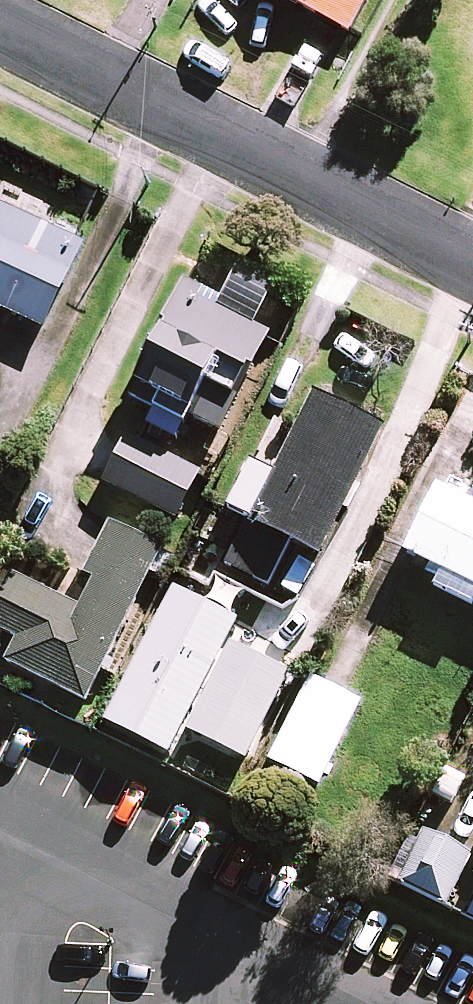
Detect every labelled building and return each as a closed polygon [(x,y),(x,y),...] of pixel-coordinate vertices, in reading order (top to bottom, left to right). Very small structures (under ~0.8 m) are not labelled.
[(347,33),(365,0),(285,0),(347,33)] [(0,205),(0,327),(7,313),(45,332),(87,249),(0,205)] [(134,385),(156,396),(148,413),(180,428),(186,416),(218,432),(222,424),(265,334),(252,328),(271,289),(235,272),(220,303),(182,284),(134,385)] [(382,422),(314,390),(277,468),(252,456),(226,511),(318,556),(382,422)] [(199,474),(127,436),(103,483),(175,520),(199,474)] [(434,488),(404,554),(439,571),(432,586),(469,604),(472,595),(472,506),(434,488)] [(109,525),(85,573),(92,577),(77,607),(12,574),(0,596),(0,630),(16,639),(5,662),(82,701),(159,550),(109,525)] [(280,562),(238,538),(224,564),(266,587),(280,562)] [(240,619),(175,584),(101,723),(166,758),(240,619)] [(289,672),(230,642),(183,732),(242,762),(289,672)] [(358,702),(310,679),(269,761),(318,785),(358,702)] [(472,855),(422,832),(398,883),(449,907),(472,855)]
